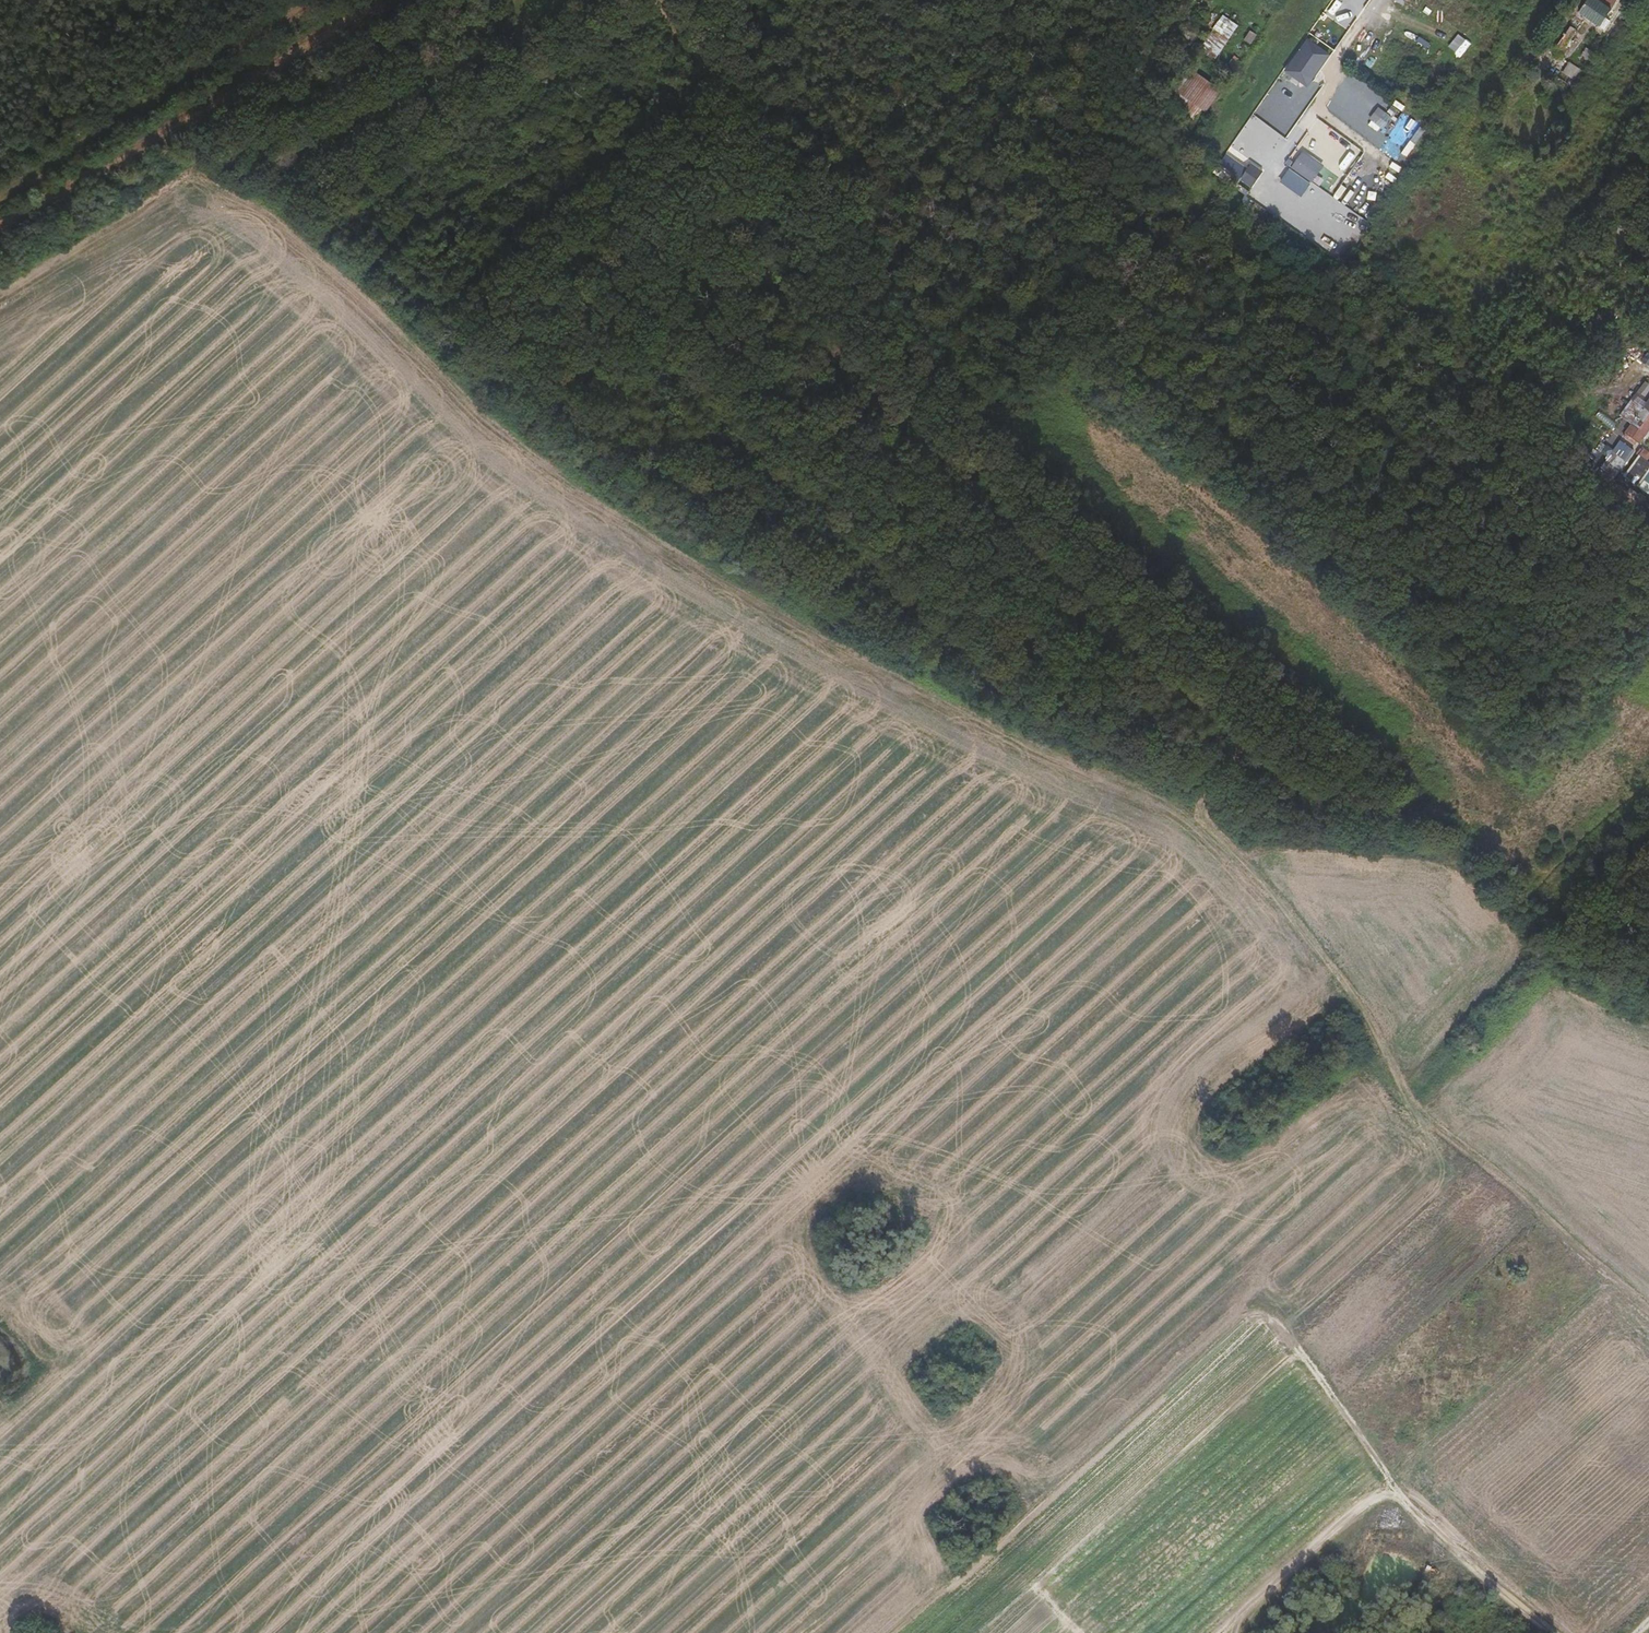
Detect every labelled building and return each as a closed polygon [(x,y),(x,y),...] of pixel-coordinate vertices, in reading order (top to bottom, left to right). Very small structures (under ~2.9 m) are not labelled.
[(1583,4),(1603,19),(1613,6),(1604,0),(1587,0),(1583,4)] [(1603,19),(1583,4),(1571,20),(1592,35),(1603,19)] [(1219,54),(1238,23),(1222,13),(1202,44),(1219,54)] [(1306,35),(1285,67),(1308,83),(1330,51),(1306,35)] [(1569,42),(1563,38),(1557,45),(1561,48),(1567,45),(1569,42)] [(1597,53),(1587,45),(1581,54),(1591,61),(1597,53)] [(1584,69),(1569,61),(1562,73),(1577,82),(1584,69)] [(1176,95),(1184,100),(1181,106),(1194,114),(1199,106),(1206,110),(1220,87),(1191,70),(1176,95)] [(1282,111),(1272,123),(1280,129),(1289,117),(1282,111)] [(1305,150),(1292,167),(1312,182),(1325,166),(1305,150)] [(1226,168),(1229,162),(1222,158),(1219,165),(1226,168)] [(1263,170),(1251,162),(1247,167),(1240,178),(1252,186),(1263,170)] [(1240,178),(1247,167),(1240,163),(1233,173),(1240,178)] [(1603,315),(1592,308),(1585,320),(1597,327),(1603,315)] [(1646,403),(1639,398),(1648,386),(1648,381),(1647,379),(1635,395),(1622,411),(1634,419),(1624,432),(1638,443),(1648,429),(1648,400),(1646,403)] [(1616,476),(1634,449),(1620,439),(1601,466),(1616,476)] [(1644,447),(1639,453),(1648,460),(1648,459),(1648,451),(1644,447)] [(1646,470),(1633,460),(1618,479),(1630,489),(1646,470)]
